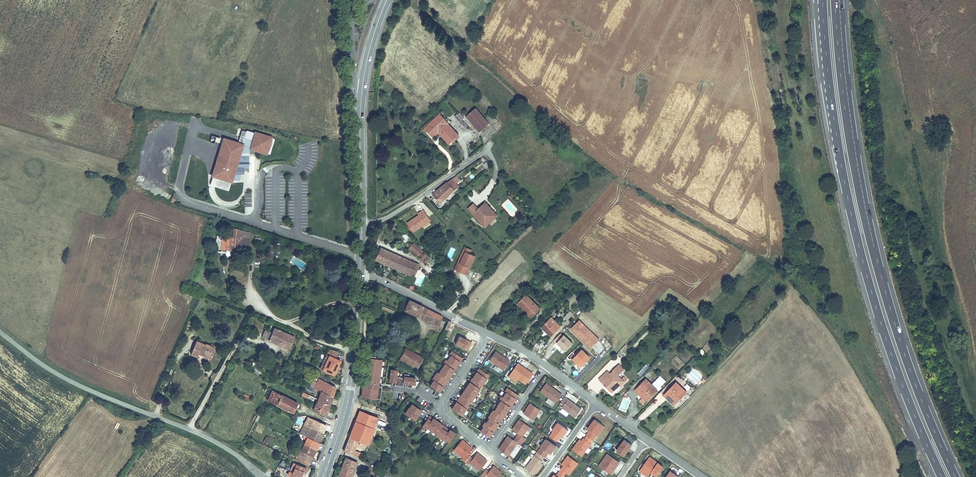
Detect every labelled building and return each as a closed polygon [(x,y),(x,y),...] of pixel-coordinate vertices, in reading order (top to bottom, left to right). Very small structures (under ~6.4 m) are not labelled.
[(486,122),(471,105),(461,114),(477,130),(486,122)] [(445,121),(436,111),(419,126),(428,136),(433,132),(444,144),(454,135),(445,123),(445,121)] [(461,126),(465,123),(457,114),(454,116),(461,126)] [(267,155),(271,141),(239,132),(235,144),(240,145),(239,147),(235,147),(221,144),(209,186),(227,191),(230,182),(237,182),(237,175),(241,175),(241,169),(246,169),(246,149),(267,155)] [(458,178),(455,173),(440,184),(429,194),(437,203),(454,187),(451,184),(458,178)] [(488,216),(492,212),(484,203),(477,209),(472,203),(466,208),(481,226),(490,219),(488,216)] [(482,227),(496,216),(492,212),(488,216),(490,219),(481,226),(482,227)] [(232,237),(216,236),(216,251),(249,252),(249,235),(233,231),(232,237)] [(425,255),(416,245),(411,248),(420,258),(425,255)] [(468,249),(462,246),(457,255),(459,256),(462,251),(466,253),(468,249)] [(409,262),(378,247),(372,260),(402,275),(409,262)] [(462,275),(472,255),(466,253),(462,251),(459,256),(457,255),(450,269),(462,275)] [(416,266),(409,262),(402,275),(409,278),(416,266)] [(537,311),(522,294),(513,303),(528,320),(537,311)] [(443,317),(409,301),(404,313),(438,328),(443,317)] [(567,316),(563,313),(558,318),(562,321),(567,316)] [(556,326),(546,317),(535,328),(545,337),(556,326)] [(587,348),(593,342),(591,340),(593,338),(575,320),(567,328),(587,348)] [(452,324),(447,321),(442,329),(447,332),(452,324)] [(297,335),(273,325),(270,331),(265,329),(261,336),(267,339),(266,341),(279,348),(280,345),(290,349),(297,335)] [(569,343),(560,334),(559,336),(556,333),(550,339),(562,351),(569,343)] [(467,351),(470,343),(458,337),(455,345),(467,351)] [(215,350),(195,341),(190,355),(197,358),(198,356),(211,360),(215,350)] [(339,352),(329,347),(324,360),(327,361),(325,366),(322,364),(320,368),(335,375),(342,359),(337,357),(339,352)] [(586,358),(577,348),(567,358),(577,367),(586,358)] [(422,359),(404,349),(398,361),(417,370),(422,359)] [(436,391),(439,393),(461,359),(451,352),(449,356),(450,357),(447,362),(445,361),(443,365),(444,365),(438,375),(437,374),(432,381),(433,382),(430,387),(436,391)] [(502,371),(509,362),(495,352),(488,362),(502,371)] [(379,386),(375,386),(378,359),(372,358),(372,356),(364,355),(363,365),(365,365),(362,384),(360,384),(358,396),(377,399),(379,386)] [(435,373),(437,374),(438,375),(444,365),(443,365),(442,364),(435,373)] [(524,384),(531,374),(516,364),(509,374),(517,380),(524,384)] [(622,371),(615,364),(601,375),(596,380),(609,394),(622,383),(615,377),(622,371)] [(390,371),(388,382),(395,383),(394,387),(402,388),(402,384),(407,385),(406,388),(411,389),(411,385),(413,386),(414,379),(408,378),(408,377),(403,376),(403,379),(395,378),(396,372),(390,371)] [(451,410),(460,416),(488,376),(480,371),(477,374),(476,373),(471,380),(473,381),(471,385),(469,383),(460,396),(462,397),(457,405),(456,403),(451,410)] [(311,374),(307,382),(322,389),(333,395),(338,386),(317,375),(316,377),(311,374)] [(517,380),(509,374),(507,377),(515,383),(517,380)] [(654,390),(642,378),(630,390),(634,394),(636,391),(646,400),(654,390)] [(684,381),(681,384),(688,391),(691,388),(684,381)] [(683,394),(672,383),(659,395),(662,398),(665,395),(674,404),(683,394)] [(561,396),(545,384),(539,392),(555,404),(561,396)] [(478,430),(486,436),(515,394),(504,387),(502,391),(503,392),(500,396),(499,396),(496,399),(498,400),(494,405),(495,405),(491,410),(490,409),(485,417),(486,417),(483,422),(482,421),(480,425),(481,426),(478,430)] [(298,402),(272,388),(267,399),(293,412),(298,402)] [(330,404),(335,396),(333,395),(322,389),(317,397),(318,397),(330,404)] [(646,400),(636,391),(634,394),(643,403),(646,400)] [(665,395),(662,398),(671,406),(674,404),(665,395)] [(325,414),(330,404),(318,397),(317,400),(313,398),(311,402),(314,404),(312,407),(325,414)] [(581,409),(564,397),(559,403),(563,406),(561,408),(575,417),(581,409)] [(533,421),(539,411),(529,404),(522,414),(533,421)] [(416,415),(419,411),(411,406),(409,409),(408,409),(404,415),(414,421),(418,416),(416,415)] [(378,416),(358,409),(343,451),(353,454),(355,446),(363,449),(366,442),(369,443),(378,416)] [(429,417),(422,427),(426,430),(427,429),(436,435),(435,436),(443,441),(443,440),(448,443),(454,434),(429,417)] [(594,434),(601,425),(593,419),(586,429),(588,430),(585,435),(592,440),(595,435),(594,434)] [(291,420),(286,428),(291,430),(295,422),(291,420)] [(307,438),(319,444),(324,434),(312,429),(315,422),(309,420),(301,436),(307,438)] [(512,430),(522,437),(529,427),(518,420),(512,430)] [(327,428),(315,422),(312,429),(324,434),(327,428)] [(549,437),(556,442),(560,437),(562,438),(567,430),(558,424),(556,427),(554,426),(551,431),(552,432),(549,437)] [(603,426),(601,425),(594,434),(595,435),(596,435),(603,426)] [(507,437),(499,450),(508,457),(517,443),(520,445),(522,442),(516,438),(514,441),(507,437)] [(319,444),(307,438),(304,445),(315,451),(319,444)] [(571,449),(581,456),(590,443),(582,438),(580,441),(578,440),(571,449)] [(540,448),(537,453),(544,458),(546,455),(545,454),(547,452),(548,453),(550,454),(555,447),(545,439),(540,447),(540,448)] [(623,439),(615,450),(623,456),(630,444),(623,439)] [(471,449),(462,441),(453,451),(463,459),(462,460),(468,465),(469,464),(479,472),(487,462),(477,454),(472,459),(467,455),(471,449)] [(307,467),(315,451),(304,445),(301,451),(298,450),(296,455),(295,454),(292,459),(307,467)] [(537,473),(542,465),(540,463),(542,461),(541,461),(543,457),(537,453),(525,469),(533,474),(537,473)] [(606,453),(598,465),(610,473),(618,461),(606,453)] [(562,466),(558,472),(564,476),(566,473),(569,475),(577,463),(567,456),(560,465),(562,466)] [(650,456),(640,470),(648,476),(651,471),(658,462),(650,456)] [(345,457),(337,476),(339,476),(352,476),(357,461),(345,457)] [(658,462),(651,471),(657,475),(664,466),(658,462)] [(293,463),(291,468),(293,469),(291,473),(289,472),(288,472),(287,475),(290,476),(300,476),(302,472),(304,473),(305,469),(293,463)] [(482,476),(484,476),(485,476),(487,476),(497,476),(501,473),(493,466),(488,472),(485,470),(480,476),(482,476)] [(367,467),(364,471),(373,476),(381,476),(367,467)]
